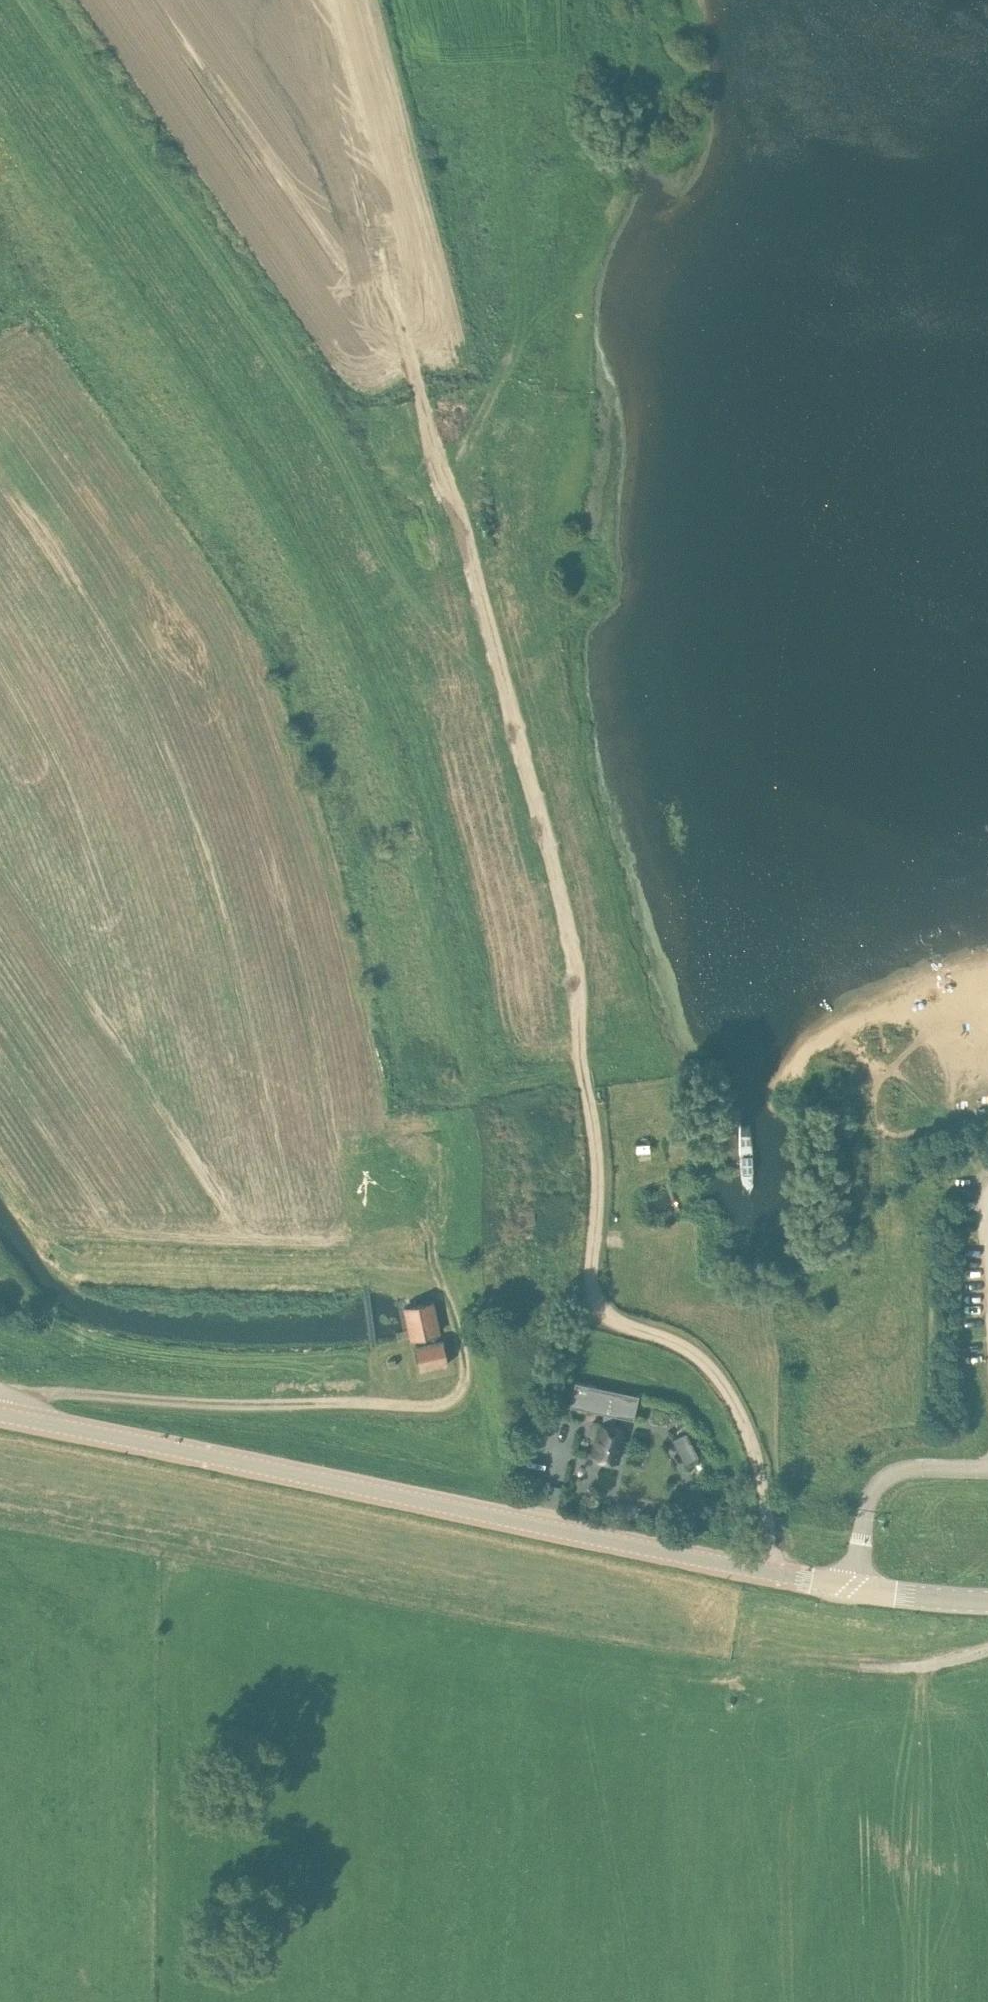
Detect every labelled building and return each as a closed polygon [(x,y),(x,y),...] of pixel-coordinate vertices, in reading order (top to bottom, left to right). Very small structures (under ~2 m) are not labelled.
[(434,1300),(404,1307),(410,1339),(441,1332),(434,1300)] [(427,1342),(416,1344),(422,1369),(448,1364),(442,1339),(427,1342)] [(617,1416),(635,1419),(640,1395),(576,1382),(571,1406),(605,1413),(603,1423),(593,1421),(590,1434),(596,1435),(592,1454),(619,1460),(625,1428),(615,1426),(617,1416)] [(698,1457),(685,1432),(672,1439),(684,1463),(698,1457)]
